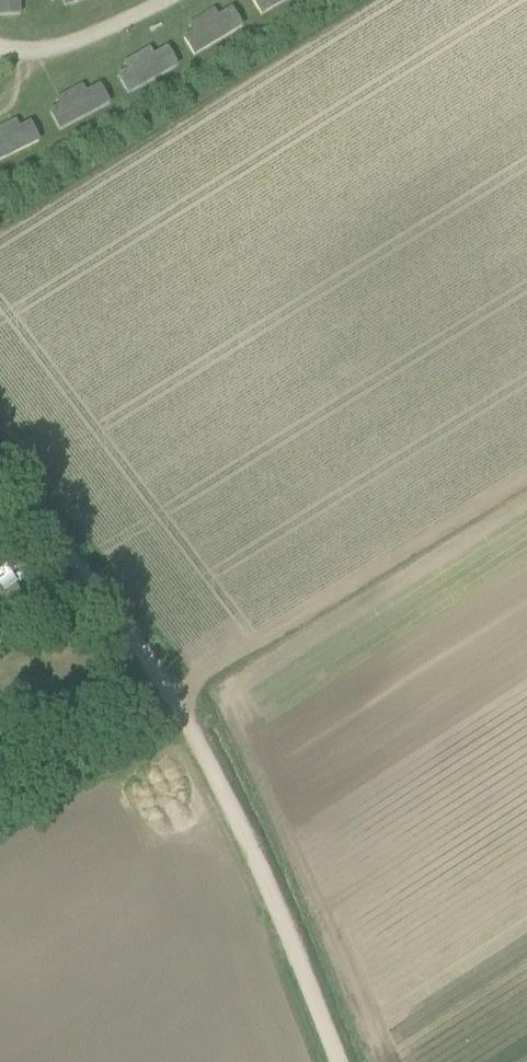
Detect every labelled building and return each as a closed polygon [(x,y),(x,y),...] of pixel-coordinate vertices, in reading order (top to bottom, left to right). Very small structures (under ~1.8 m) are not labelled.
[(27,24),(27,0),(0,0),(0,24),(27,24)] [(47,13),(93,0),(43,0),(47,13)] [(192,66),(253,27),(237,0),(227,0),(172,34),(192,66)] [(258,26),(299,0),(242,0),(258,26)] [(105,72),(124,104),(187,68),(168,36),(105,72)] [(39,107),(56,140),(121,105),(103,73),(39,107)] [(0,126),(0,167),(50,144),(34,110),(0,126)]
